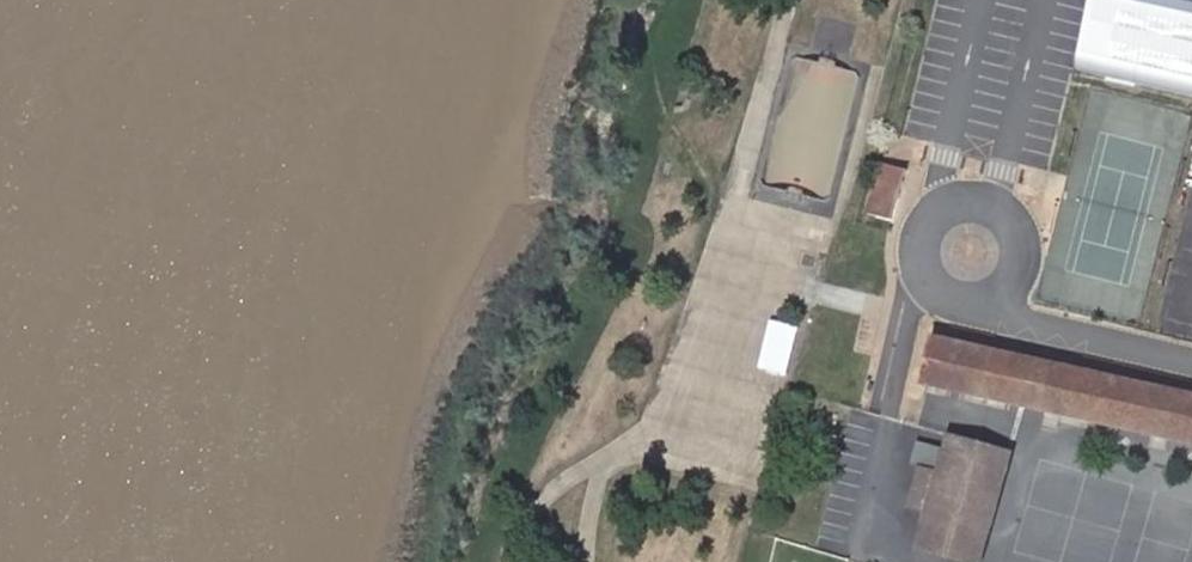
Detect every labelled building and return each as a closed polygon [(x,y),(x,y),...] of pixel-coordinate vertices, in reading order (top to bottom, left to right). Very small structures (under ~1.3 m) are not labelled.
[(1081,69),(1191,93),(1191,0),(1098,0),(1081,69)] [(885,228),(899,177),(873,170),(859,221),(885,228)] [(937,334),(925,384),(1191,444),(1191,392),(937,334)] [(929,506),(917,548),(968,561),(982,561),(1013,452),(949,434),(946,446),(938,472),(929,506)] [(910,464),(920,467),(938,472),(946,446),(917,438),(910,464)] [(938,472),(920,467),(910,501),(929,506),(938,472)]
